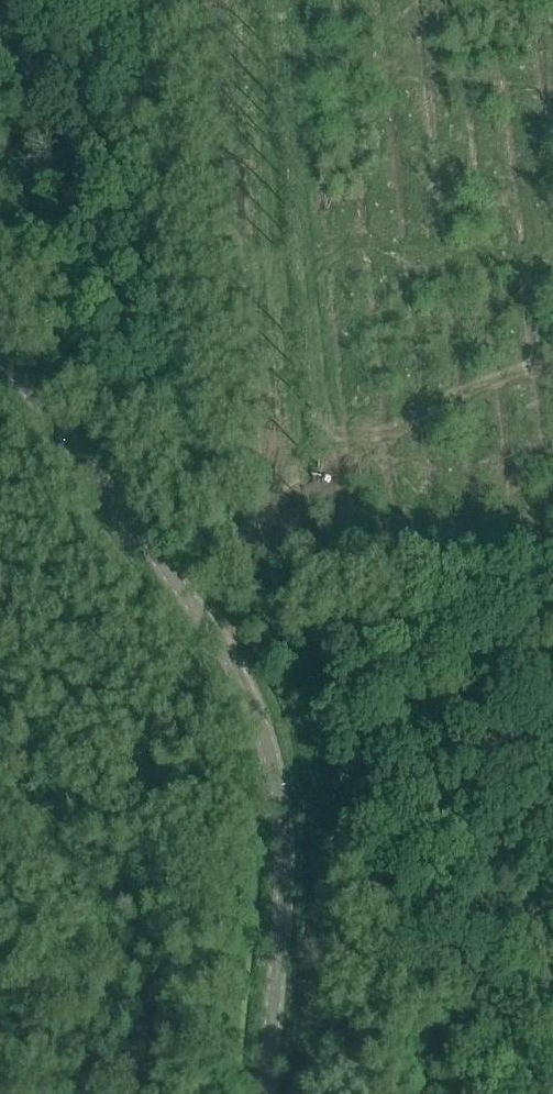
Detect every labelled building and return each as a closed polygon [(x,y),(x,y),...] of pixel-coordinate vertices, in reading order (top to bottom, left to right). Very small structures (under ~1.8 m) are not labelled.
[(211,70),(199,71),(201,87),(213,85),(211,70)]
